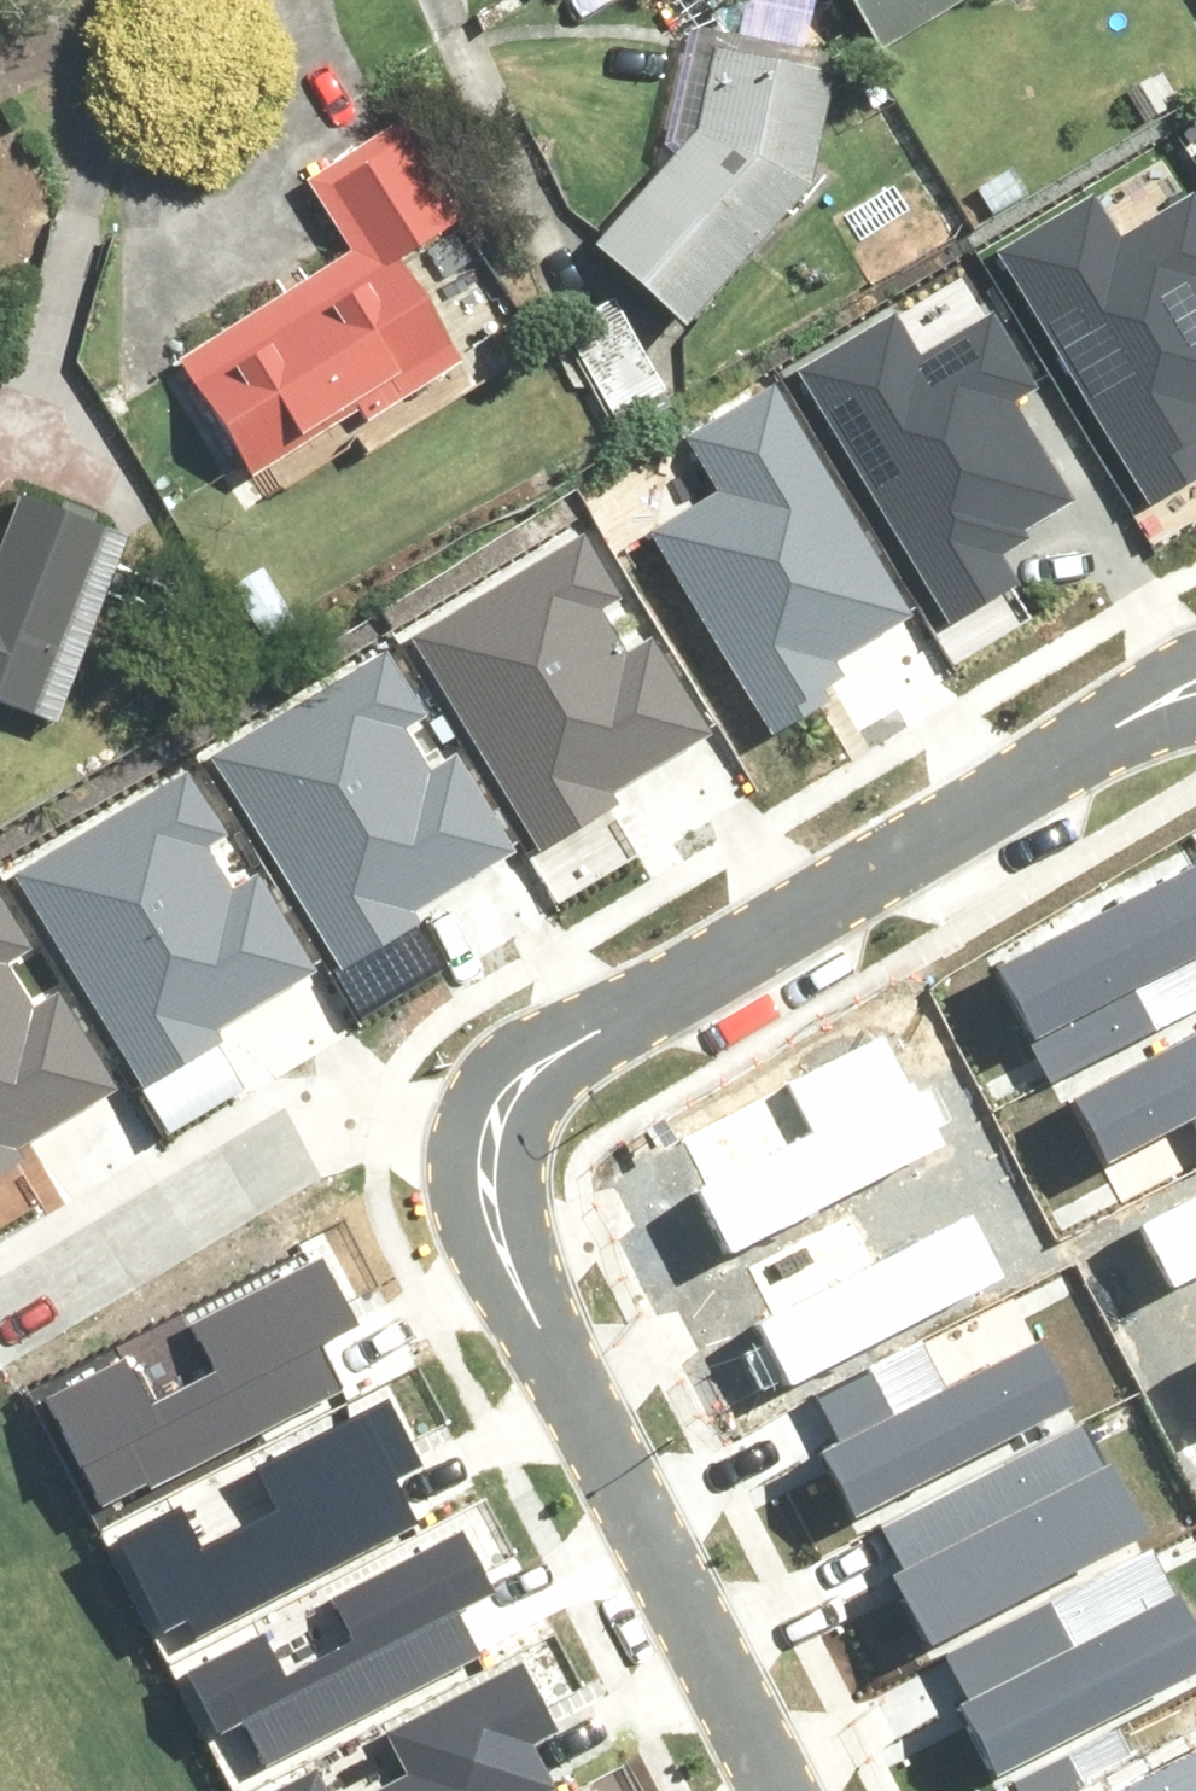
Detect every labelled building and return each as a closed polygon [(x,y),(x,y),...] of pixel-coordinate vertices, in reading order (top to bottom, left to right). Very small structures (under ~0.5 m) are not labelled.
[(960,0),(839,0),(869,52),(960,0)] [(670,159),(590,249),(681,332),(809,192),(824,54),(695,39),(670,159)] [(458,362),(451,351),(397,265),(462,223),(400,125),(304,186),(347,253),(173,363),(247,480),(348,416),(355,427),(458,362)] [(896,179),(831,225),(870,281),(936,236),(896,179)] [(1001,259),(1146,513),(1195,485),(1195,201),(1132,237),(1109,198),(1001,259)] [(668,389),(611,288),(544,326),(601,427),(668,389)] [(910,330),(801,392),(946,646),(1035,595),(1013,556),(1071,523),(1012,420),(1051,397),(1010,326),(932,370),(910,330)] [(727,492),(649,539),(767,736),(850,687),(832,658),(914,610),(777,383),(692,434),(727,492)] [(50,730),(124,542),(18,501),(0,546),(0,711),(50,730)] [(400,631),(534,865),(635,807),(620,781),(714,728),(668,647),(636,665),(606,613),(648,589),(605,515),(400,631)] [(187,753),(321,987),(422,930),(407,903),(501,850),(455,769),(423,787),(393,735),(435,711),(392,637),(187,753)] [(108,1109),(209,1052),(194,1025),(288,972),(242,892),(210,909),(180,857),(222,834),(180,759),(0,861),(0,920),(108,1109)] [(1034,1060),(1130,1012),(1113,977),(1195,935),(1195,853),(983,960),(1034,1060)] [(19,956),(0,923),(0,966),(19,956)] [(1034,1060),(1094,1178),(1166,1139),(1156,1120),(1195,1098),(1195,1012),(1146,1039),(1130,1012),(1034,1060)] [(85,1094),(39,1013),(7,1032),(0,1020),(0,1142),(85,1094)] [(684,1134),(738,1240),(945,1137),(891,1030),(684,1134)] [(1166,1293),(1195,1279),(1195,1195),(1133,1225),(1166,1293)] [(739,1262),(759,1300),(749,1306),(790,1385),(1005,1273),(969,1204),(869,1256),(844,1208),(739,1262)] [(25,1418),(64,1495),(92,1481),(104,1504),(309,1399),(294,1369),(339,1346),(304,1278),(163,1350),(186,1395),(107,1435),(83,1388),(25,1418)] [(807,1392),(827,1430),(817,1436),(858,1515),(1073,1403),(1037,1334),(937,1386),(912,1338),(807,1392)] [(103,1548),(143,1624),(171,1610),(183,1633),(388,1528),(373,1498),(418,1475),(383,1407),(242,1479),(265,1524),(186,1564),(162,1517),(103,1548)] [(891,1568),(927,1640),(1144,1532),(1086,1418),(881,1520),(902,1563),(891,1568)] [(179,1677),(219,1753),(247,1739),(259,1762),(464,1657),(448,1627),(494,1604),(459,1536),(318,1608),(341,1653),(262,1693),(238,1646),(179,1677)] [(967,1697),(956,1702),(998,1781),(1195,1678),(1195,1637),(1177,1600),(1077,1652),(1052,1604),(947,1659),(967,1697)] [(515,1765),(561,1742),(526,1673),(385,1745),(408,1790),(407,1790),(529,1790),(515,1765)] [(1009,1790),(1195,1790),(1195,1742),(1134,1774),(1109,1726),(1004,1781),(1009,1790)]
